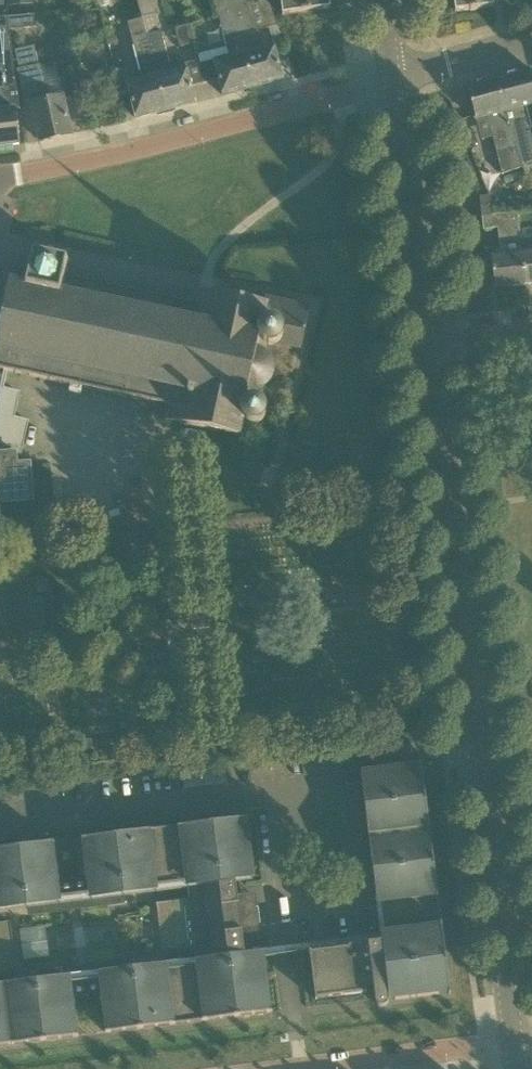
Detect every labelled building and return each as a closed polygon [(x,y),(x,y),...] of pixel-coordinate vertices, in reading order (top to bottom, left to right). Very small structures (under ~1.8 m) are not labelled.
[(205,82),(199,59),(185,63),(186,67),(164,73),(163,68),(169,66),(160,31),(155,15),(156,14),(152,0),(136,0),(141,18),(142,18),(166,110),(195,103),(191,86),(205,82)] [(227,46),(210,50),(198,53),(199,59),(205,82),(219,79),(224,95),(253,88),(230,0),(215,0),(219,15),(227,46)] [(253,88),(283,80),(273,44),(251,50),(250,44),(257,43),(254,31),(278,25),(269,0),(255,0),(248,2),(247,0),(230,0),(253,88)] [(282,15),(331,9),(329,0),(281,0),(282,15)] [(455,11),(470,9),(470,11),(478,10),(478,8),(492,7),(492,0),(453,0),(455,11)] [(35,14),(29,14),(8,16),(9,28),(36,26),(35,14)] [(8,16),(0,17),(0,146),(19,144),(15,107),(19,107),(15,74),(9,28),(8,16)] [(142,18),(141,18),(127,21),(142,75),(130,78),(131,82),(127,83),(126,78),(116,80),(122,104),(132,101),(136,118),(166,110),(142,18)] [(46,99),(39,66),(34,46),(15,50),(29,111),(33,110),(40,140),(71,133),(62,96),(46,99)] [(497,76),(518,157),(522,167),(522,166),(527,177),(531,175),(531,137),(523,106),(531,103),(531,76),(530,68),(497,76)] [(518,157),(497,76),(466,85),(475,118),(487,115),(502,174),(522,167),(518,157)] [(481,215),(492,214),(491,199),(489,195),(479,196),(481,215)] [(520,239),(521,239),(517,211),(492,214),(481,215),(483,229),(497,227),(500,256),(492,257),(494,268),(492,268),(493,272),(494,272),(496,287),(526,283),(520,239)] [(521,239),(520,239),(526,283),(531,283),(531,237),(521,239)] [(11,280),(8,296),(6,296),(0,325),(0,370),(169,406),(166,421),(238,436),(242,418),(243,418),(247,423),(254,424),(260,422),(264,418),(266,412),(264,406),(260,401),(253,400),(256,390),(263,387),(268,382),(271,374),(272,367),(269,359),(263,354),(265,344),(272,345),(278,343),(301,347),(308,313),(195,289),(192,303),(66,276),(69,260),(31,252),(28,268),(17,266),(18,262),(14,261),(12,271),(13,271),(11,280)] [(32,500),(29,464),(16,465),(15,454),(20,454),(28,421),(13,418),(19,392),(2,388),(0,397),(0,503),(32,500)] [(392,974),(395,1000),(449,993),(449,994),(450,994),(427,812),(421,762),(420,763),(420,764),(366,771),(369,796),(368,796),(370,813),(371,813),(377,861),(376,861),(378,877),(379,877),(385,925),(384,925),(385,935),(387,935),(390,960),(389,960),(390,974),(392,974)] [(248,819),(248,818),(248,817),(81,838),(81,839),(82,839),(89,893),(90,893),(91,900),(108,898),(107,891),(187,881),(189,898),(156,902),(162,951),(195,947),(197,965),(118,975),(117,968),(100,970),(101,977),(100,977),(106,1031),(105,1031),(105,1032),(272,1011),(272,1010),(271,1010),(264,957),(245,959),(245,964),(238,965),(237,958),(229,959),(229,954),(244,953),(236,882),(220,884),(219,879),(227,878),(226,871),(234,870),(234,875),(253,873),(247,819),(248,819)] [(0,848),(0,904),(42,899),(43,906),(60,904),(59,897),(60,897),(53,843),(54,843),(54,841),(0,848)] [(16,970),(10,921),(0,922),(0,972),(16,970)] [(283,953),(288,939),(284,937),(288,927),(277,923),(268,948),(283,953)] [(366,984),(373,983),(384,982),(379,942),(348,946),(348,948),(311,952),(311,951),(309,951),(315,999),(317,999),(317,998),(367,992),(366,984)] [(79,1036),(78,1034),(77,1034),(70,981),(69,981),(68,974),(52,976),(52,983),(0,989),(0,1045),(79,1036)]
